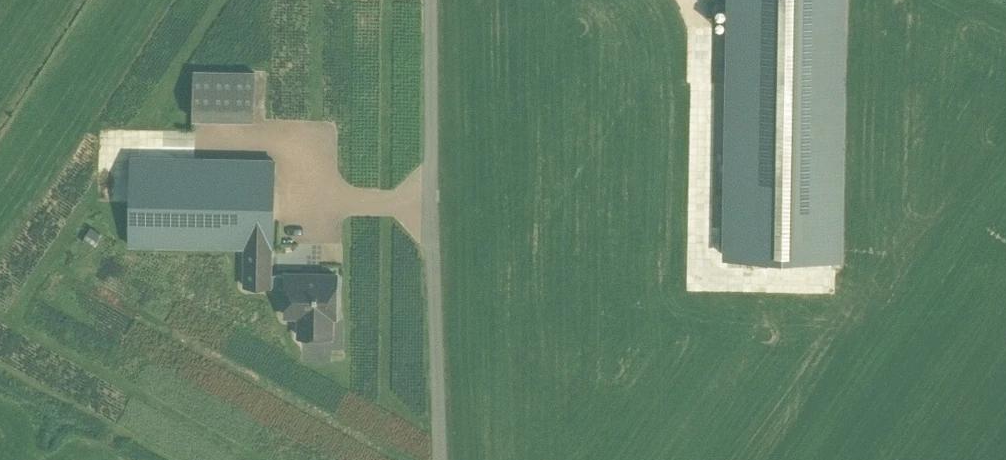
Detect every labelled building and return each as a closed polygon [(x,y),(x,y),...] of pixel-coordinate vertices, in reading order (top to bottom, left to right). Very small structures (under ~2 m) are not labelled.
[(727,258),(837,260),(842,0),(732,0),(727,258)] [(194,71),(194,119),(253,120),(254,72),(194,71)] [(129,245),(245,247),(271,248),(272,248),(274,161),(131,158),(129,245)] [(335,317),(336,275),(286,274),(286,275),(271,274),(271,259),(271,248),(245,247),(244,286),(270,286),(270,285),(286,285),(285,316),(299,316),(299,336),(331,337),(331,317),(335,317)]
